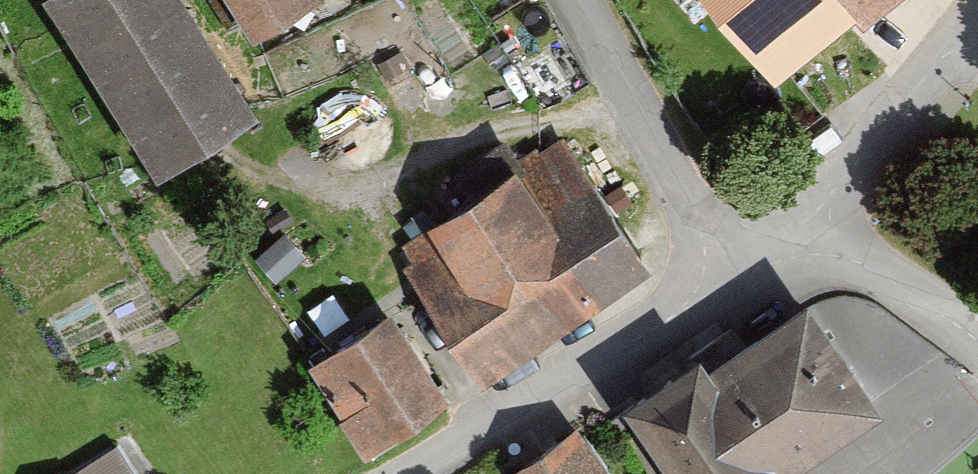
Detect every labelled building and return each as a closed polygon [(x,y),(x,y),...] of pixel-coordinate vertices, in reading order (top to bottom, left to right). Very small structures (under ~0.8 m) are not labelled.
[(170,0),(75,0),(61,8),(160,171),(243,121),(170,0)] [(254,37),(317,0),(232,0),(254,37)] [(759,64),(839,0),(707,0),(759,64)] [(640,278),(561,152),(530,172),(522,159),(432,216),(444,234),(404,258),(479,378),(640,278)] [(806,300),(712,362),(703,349),(631,396),(683,473),(781,473),(772,460),(870,396),(806,300)] [(438,407),(389,325),(318,368),(367,449),(438,407)] [(112,432),(66,462),(74,473),(138,473),(112,432)] [(581,441),(528,473),(602,473),(581,441)] [(66,462),(46,473),(74,473),(66,462)]
